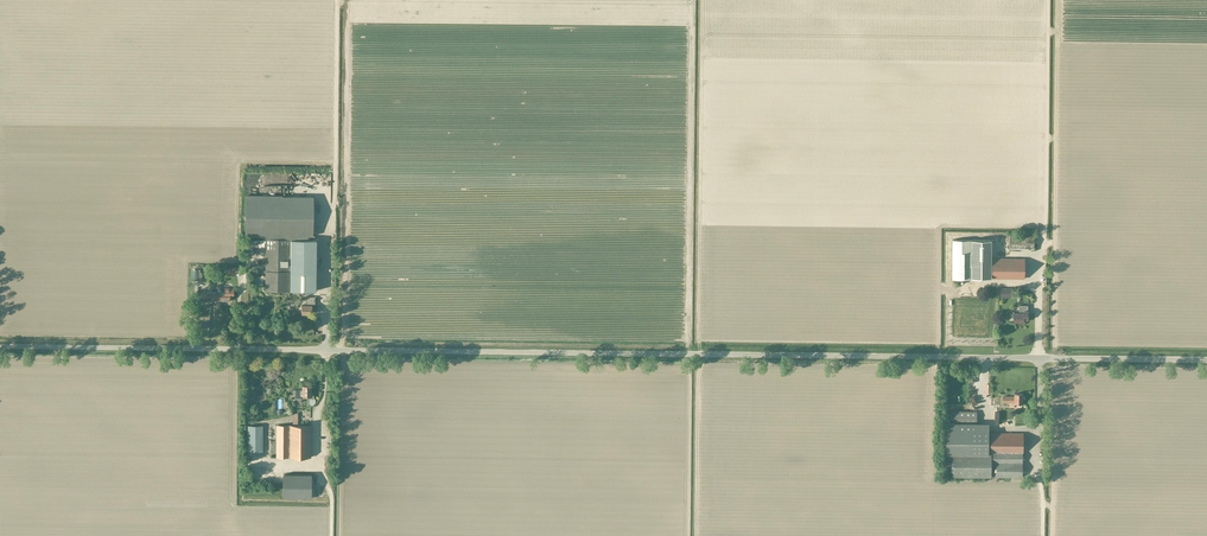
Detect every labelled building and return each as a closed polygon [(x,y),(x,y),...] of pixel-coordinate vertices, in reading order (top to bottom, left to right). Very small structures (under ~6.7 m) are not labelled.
[(310,236),(312,236),(313,197),(246,196),(246,235),(266,235),(266,239),(265,290),(289,291),(289,240),(310,240),(310,239),(310,236)] [(246,255),(253,255),(254,248),(264,248),(265,241),(246,240),(246,255)] [(315,291),(316,240),(310,240),(289,240),(289,291),(315,291)] [(952,240),(952,278),(971,278),(971,240),(952,240)] [(991,240),(971,240),(971,278),(991,278),(991,266),(993,266),(993,260),(991,260),(991,240)] [(1024,279),(1024,259),(993,259),(993,260),(993,266),(993,278),(1024,279)] [(212,301),(212,292),(212,284),(209,284),(209,288),(205,288),(205,292),(203,292),(203,301),(212,301)] [(221,301),(221,292),(221,284),(217,284),(217,292),(212,292),(212,301),(221,301)] [(225,292),(221,292),(221,301),(229,301),(229,297),(233,297),(233,288),(225,288),(225,292)] [(301,314),(311,314),(312,304),(315,304),(315,297),(306,297),(306,305),(301,305),(301,314)] [(1018,313),(1014,313),(1014,322),(1024,322),(1024,320),(1028,320),(1028,305),(1019,305),(1019,311),(1018,311),(1018,313)] [(314,399),(314,398),(314,393),(311,393),(311,386),(302,386),(302,390),(295,390),(295,398),(309,398),(309,399),(308,401),(308,402),(309,405),(311,405),(313,405),(315,404),(315,402),(315,401),(314,399)] [(978,398),(977,390),(969,390),(970,404),(975,404),(975,398),(978,398)] [(1014,403),(1023,403),(1023,393),(1014,393),(1014,396),(1003,396),(1003,402),(1009,402),(1009,407),(1014,407),(1014,403)] [(991,451),(991,454),(988,454),(989,423),(977,423),(977,411),(953,411),(953,423),(947,423),(946,454),(953,454),(953,477),(991,477),(991,463),(992,463),(992,477),(1023,477),(1023,433),(991,433),(991,451)] [(262,451),(262,425),(248,425),(247,451),(262,451)] [(310,457),(310,425),(276,425),(276,457),(310,457)] [(278,475),(279,475),(279,471),(269,472),(271,484),(279,484),(278,475)] [(310,475),(283,475),(283,497),(314,497),(314,488),(310,488),(310,475)]
